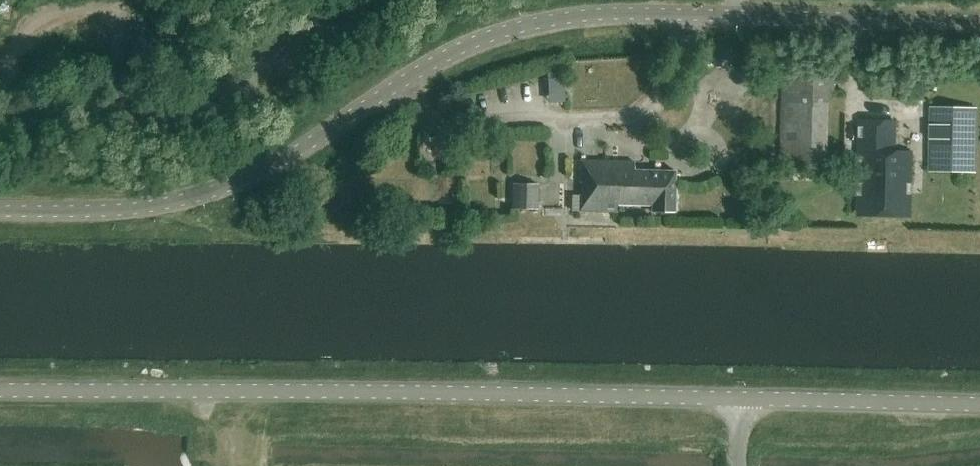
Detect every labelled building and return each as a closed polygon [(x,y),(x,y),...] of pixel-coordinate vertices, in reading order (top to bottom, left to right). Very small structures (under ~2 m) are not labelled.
[(836,61),(784,60),(783,103),(781,170),(827,170),(829,94),(835,94),(836,61)] [(552,93),(560,92),(559,72),(551,72),(552,93)] [(932,172),(976,173),(977,111),(933,110),(932,172)] [(863,213),(863,217),(911,217),(912,154),(894,153),(895,123),(861,123),(859,213),(863,213)] [(635,163),(582,162),(581,183),(583,183),(583,196),(580,196),(580,213),(617,214),(617,206),(652,207),(652,213),(675,213),(677,173),(634,171),(635,163)] [(538,187),(514,186),(514,210),(537,211),(538,187)]
